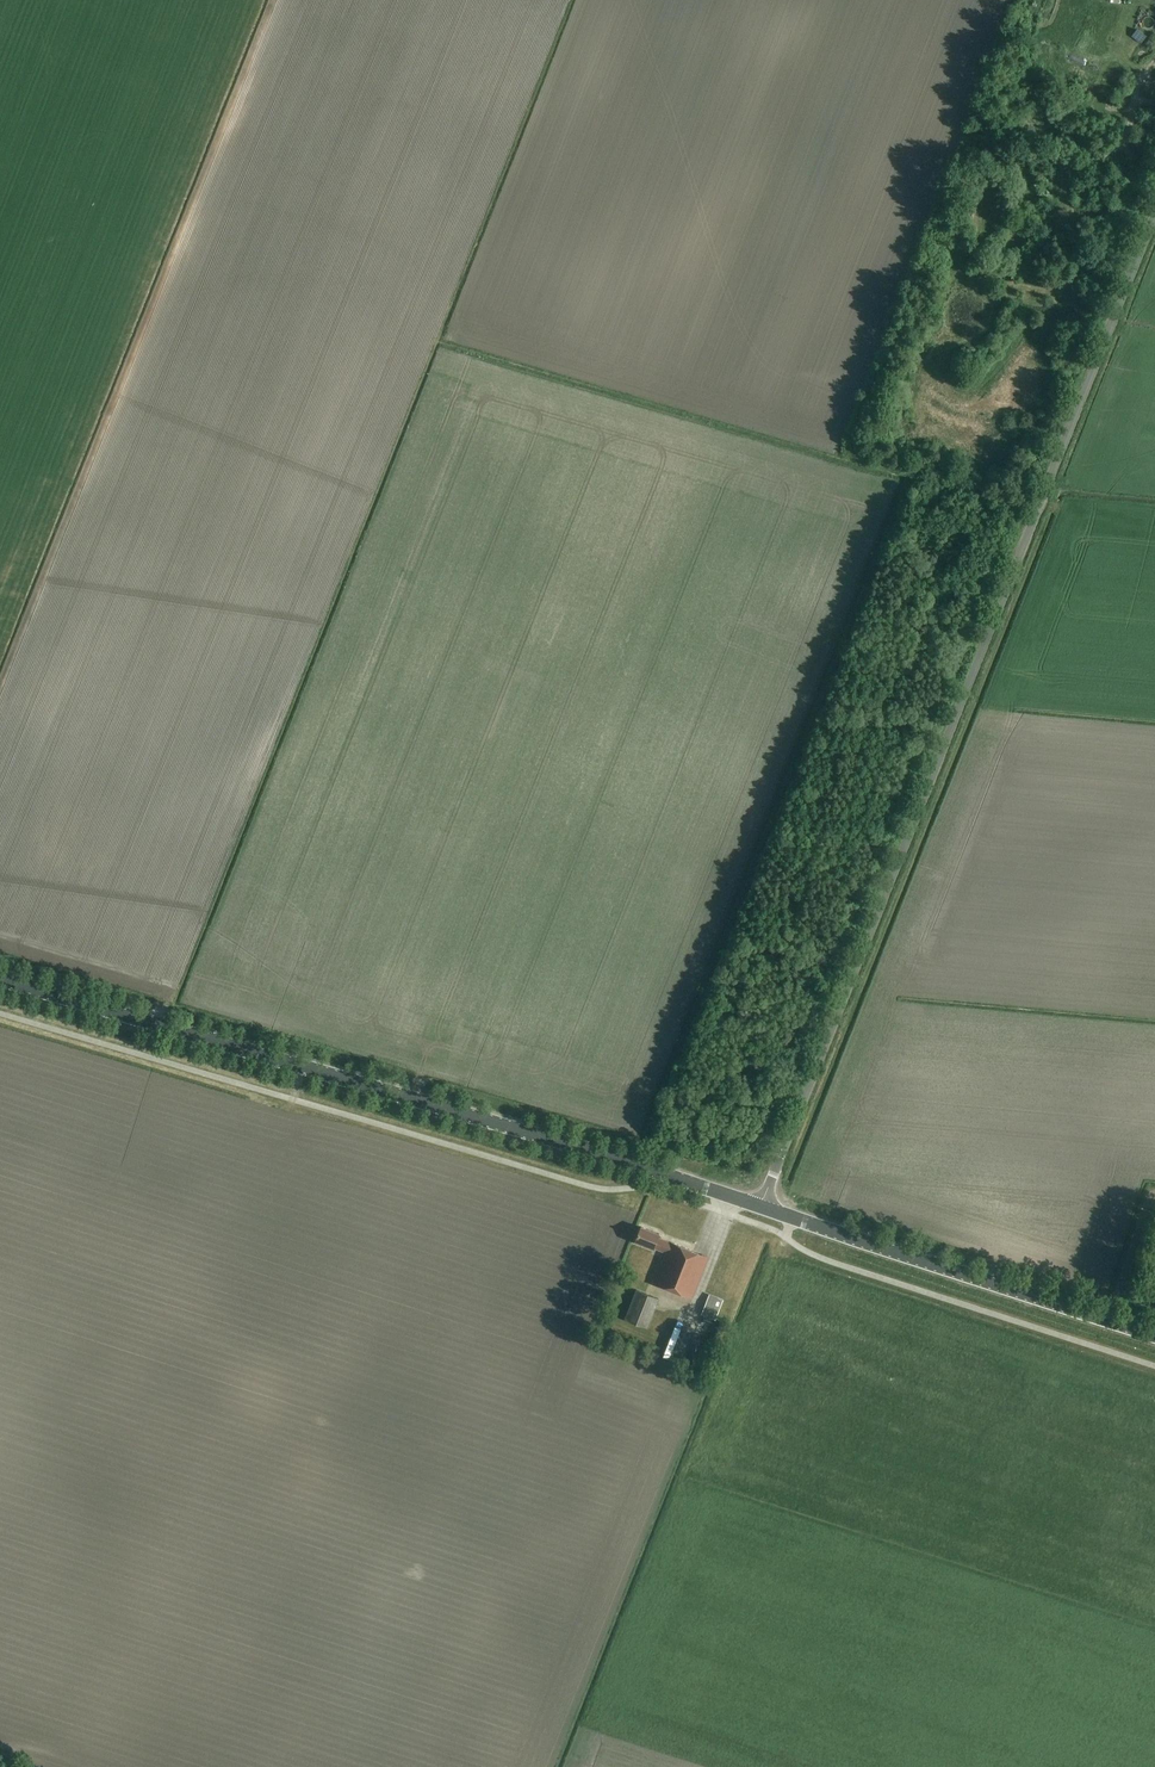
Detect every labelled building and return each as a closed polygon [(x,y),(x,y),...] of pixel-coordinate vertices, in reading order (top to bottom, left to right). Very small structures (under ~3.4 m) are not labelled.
[(1105,78),(1108,85),(1116,82),(1112,74),(1105,78)] [(669,1242),(658,1238),(659,1233),(641,1226),(635,1241),(653,1248),(653,1246),(666,1251),(653,1283),(692,1298),(708,1256),(670,1241),(669,1242)] [(647,1328),(659,1299),(636,1290),(624,1319),(647,1328)] [(715,1321),(723,1300),(708,1295),(701,1316),(715,1321)] [(689,1359),(695,1345),(689,1343),(683,1356),(689,1359)]
